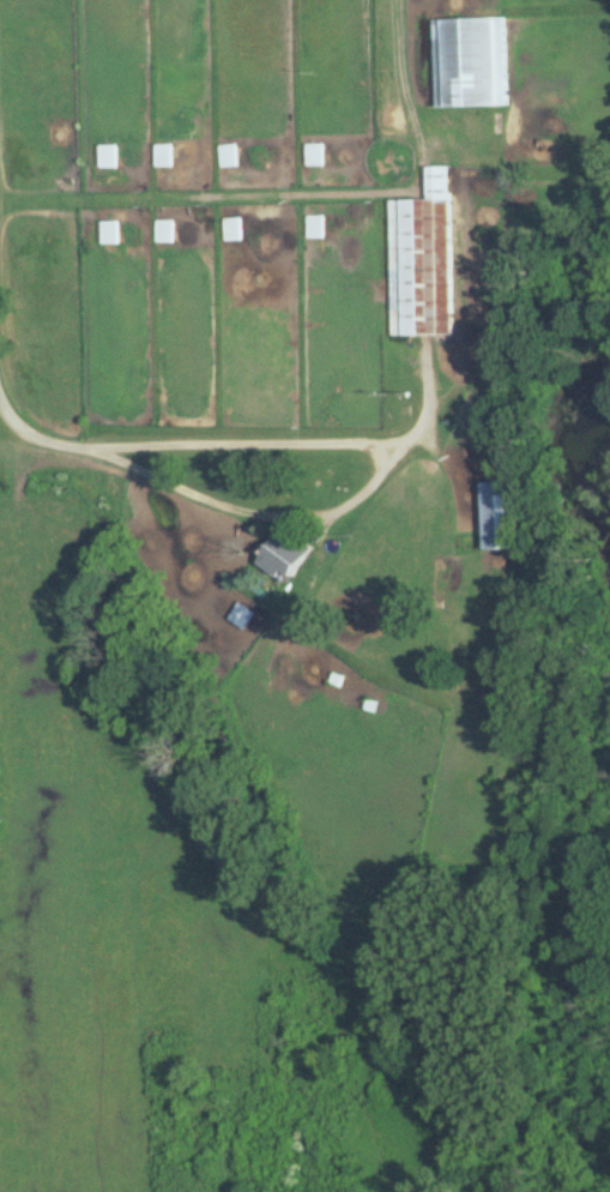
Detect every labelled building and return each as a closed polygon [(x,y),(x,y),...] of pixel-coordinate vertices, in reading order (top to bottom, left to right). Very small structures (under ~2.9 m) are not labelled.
[(435,108),(507,106),(506,17),(434,19),(435,108)] [(325,144),(307,144),(307,166),(325,166),(325,144)] [(99,169),(119,169),(119,146),(99,146),(99,169)] [(176,168),(176,146),(156,146),(156,168),(176,168)] [(219,146),(219,168),(240,168),(240,146),(219,146)] [(390,199),(392,335),(452,334),(451,231),(473,231),(472,192),(449,192),(449,166),(426,166),(427,199),(390,199)] [(325,215),(308,215),(308,237),(325,237),(325,215)] [(224,242),(244,242),(244,218),(224,218),(224,242)] [(177,221),(156,221),(156,243),(177,243),(177,221)] [(101,222),(101,245),(121,245),(121,222),(101,222)] [(481,550),(516,549),(515,480),(480,481),(481,550)] [(322,553),(295,531),(268,564),(295,586),(322,553)]
